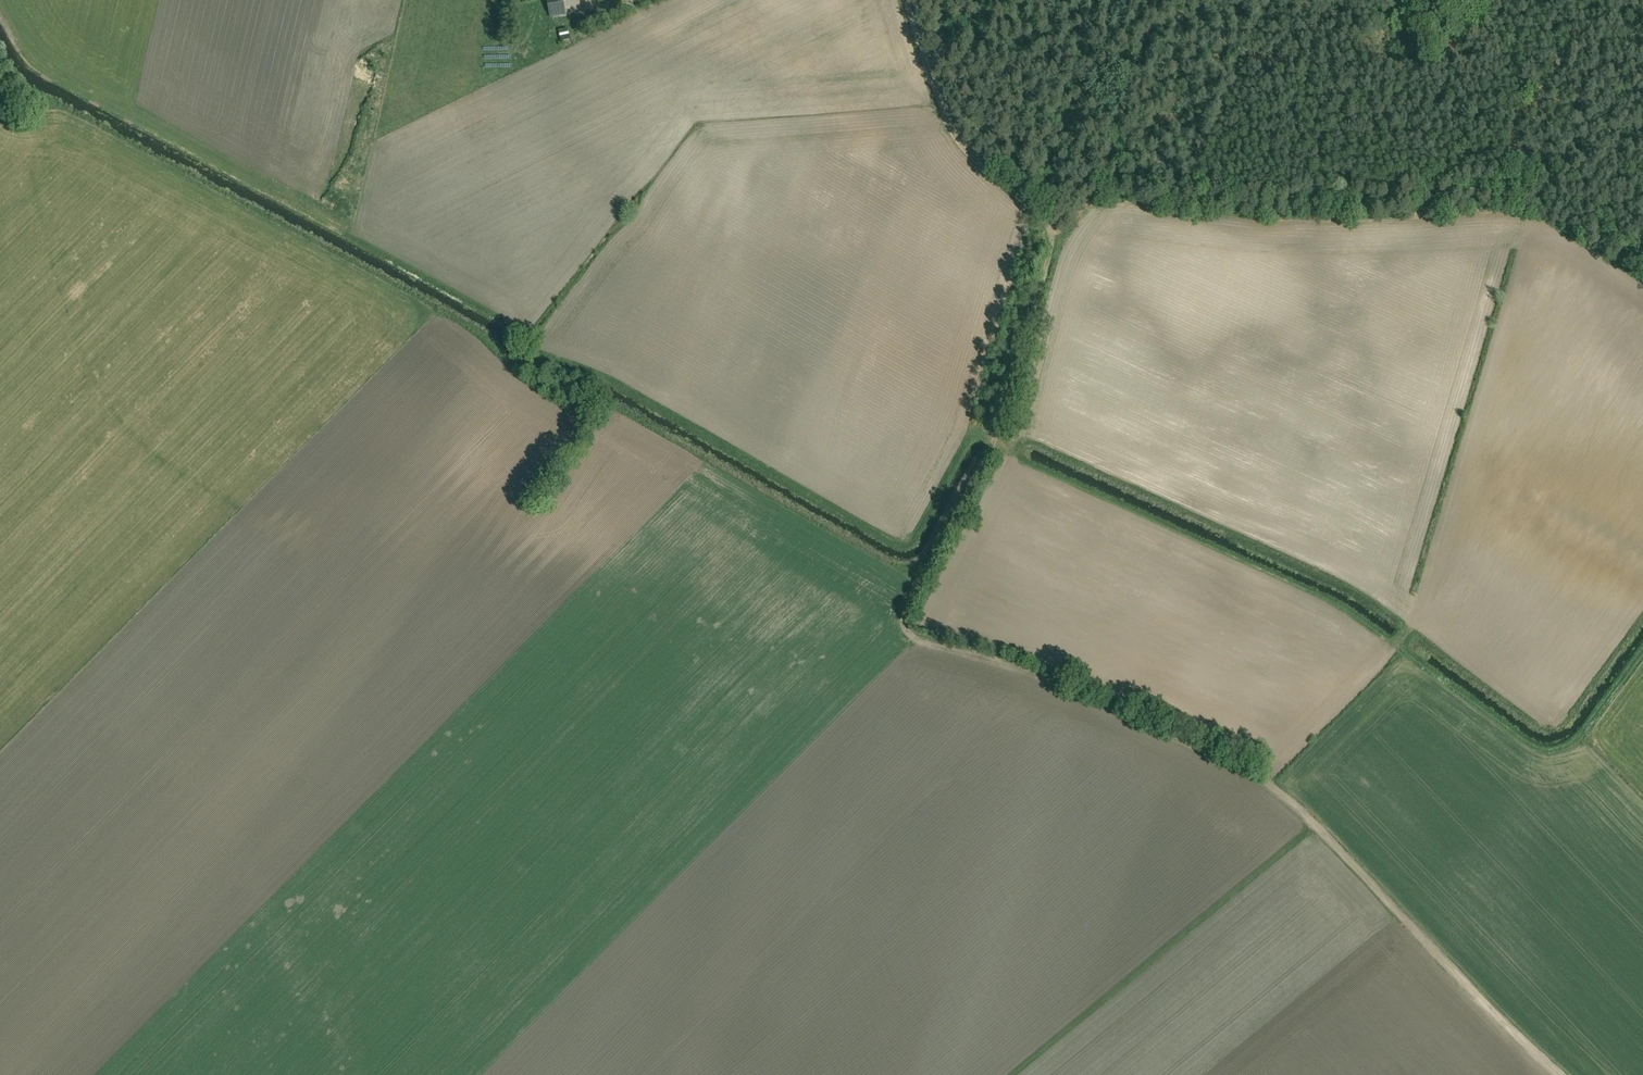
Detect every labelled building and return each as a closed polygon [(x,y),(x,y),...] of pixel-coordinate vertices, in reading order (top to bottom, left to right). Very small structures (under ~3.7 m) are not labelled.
[(550,15),(565,12),(563,0),(547,0),(550,15)] [(559,30),(560,38),(569,36),(568,28),(559,30)]
